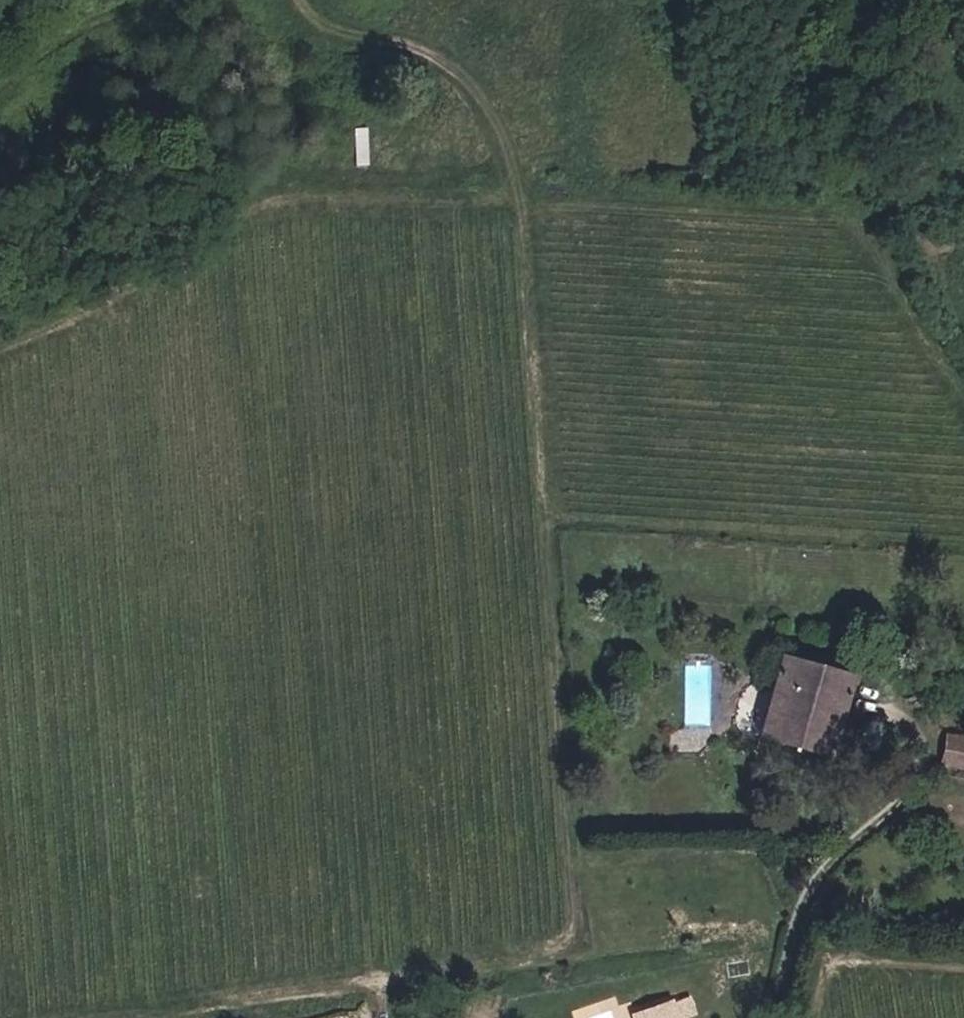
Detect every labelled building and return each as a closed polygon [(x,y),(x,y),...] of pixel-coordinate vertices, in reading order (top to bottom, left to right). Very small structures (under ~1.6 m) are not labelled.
[(375,161),(371,124),(352,126),(356,163),(375,161)] [(828,754),(849,677),(780,657),(759,734),(828,754)] [(947,737),(943,763),(963,767),(963,740),(947,737)] [(665,1004),(661,991),(647,996),(652,1008),(665,1004)] [(694,1014),(688,997),(670,1003),(670,1002),(665,1004),(652,1008),(650,1009),(653,1017),(682,1017),(694,1014)] [(650,1009),(632,1015),(633,1017),(653,1017),(650,1009)]
